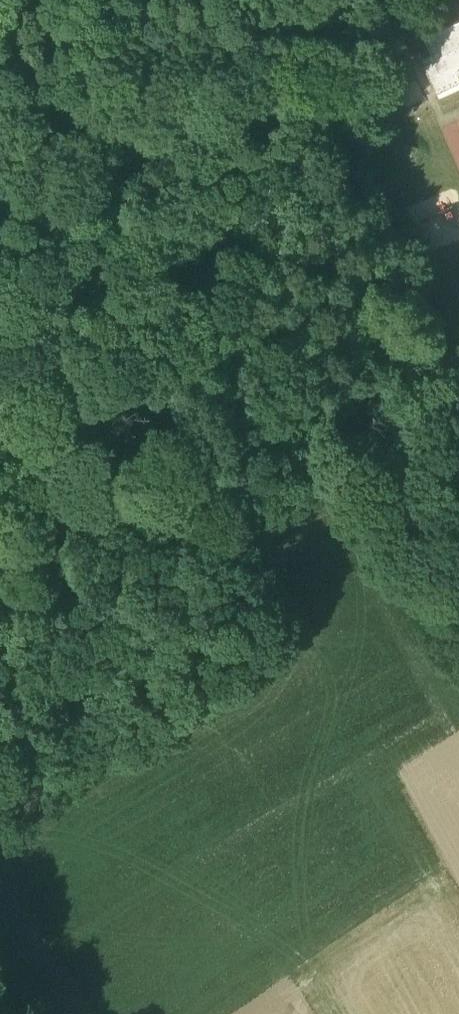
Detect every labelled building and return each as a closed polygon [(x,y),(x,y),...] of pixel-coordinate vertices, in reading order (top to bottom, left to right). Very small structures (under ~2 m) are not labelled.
[(438,95),(438,94),(458,84),(458,78),(458,76),(458,23),(425,39),(436,62),(425,67),(438,95)] [(438,94),(440,99),(458,90),(458,84),(438,94)]
